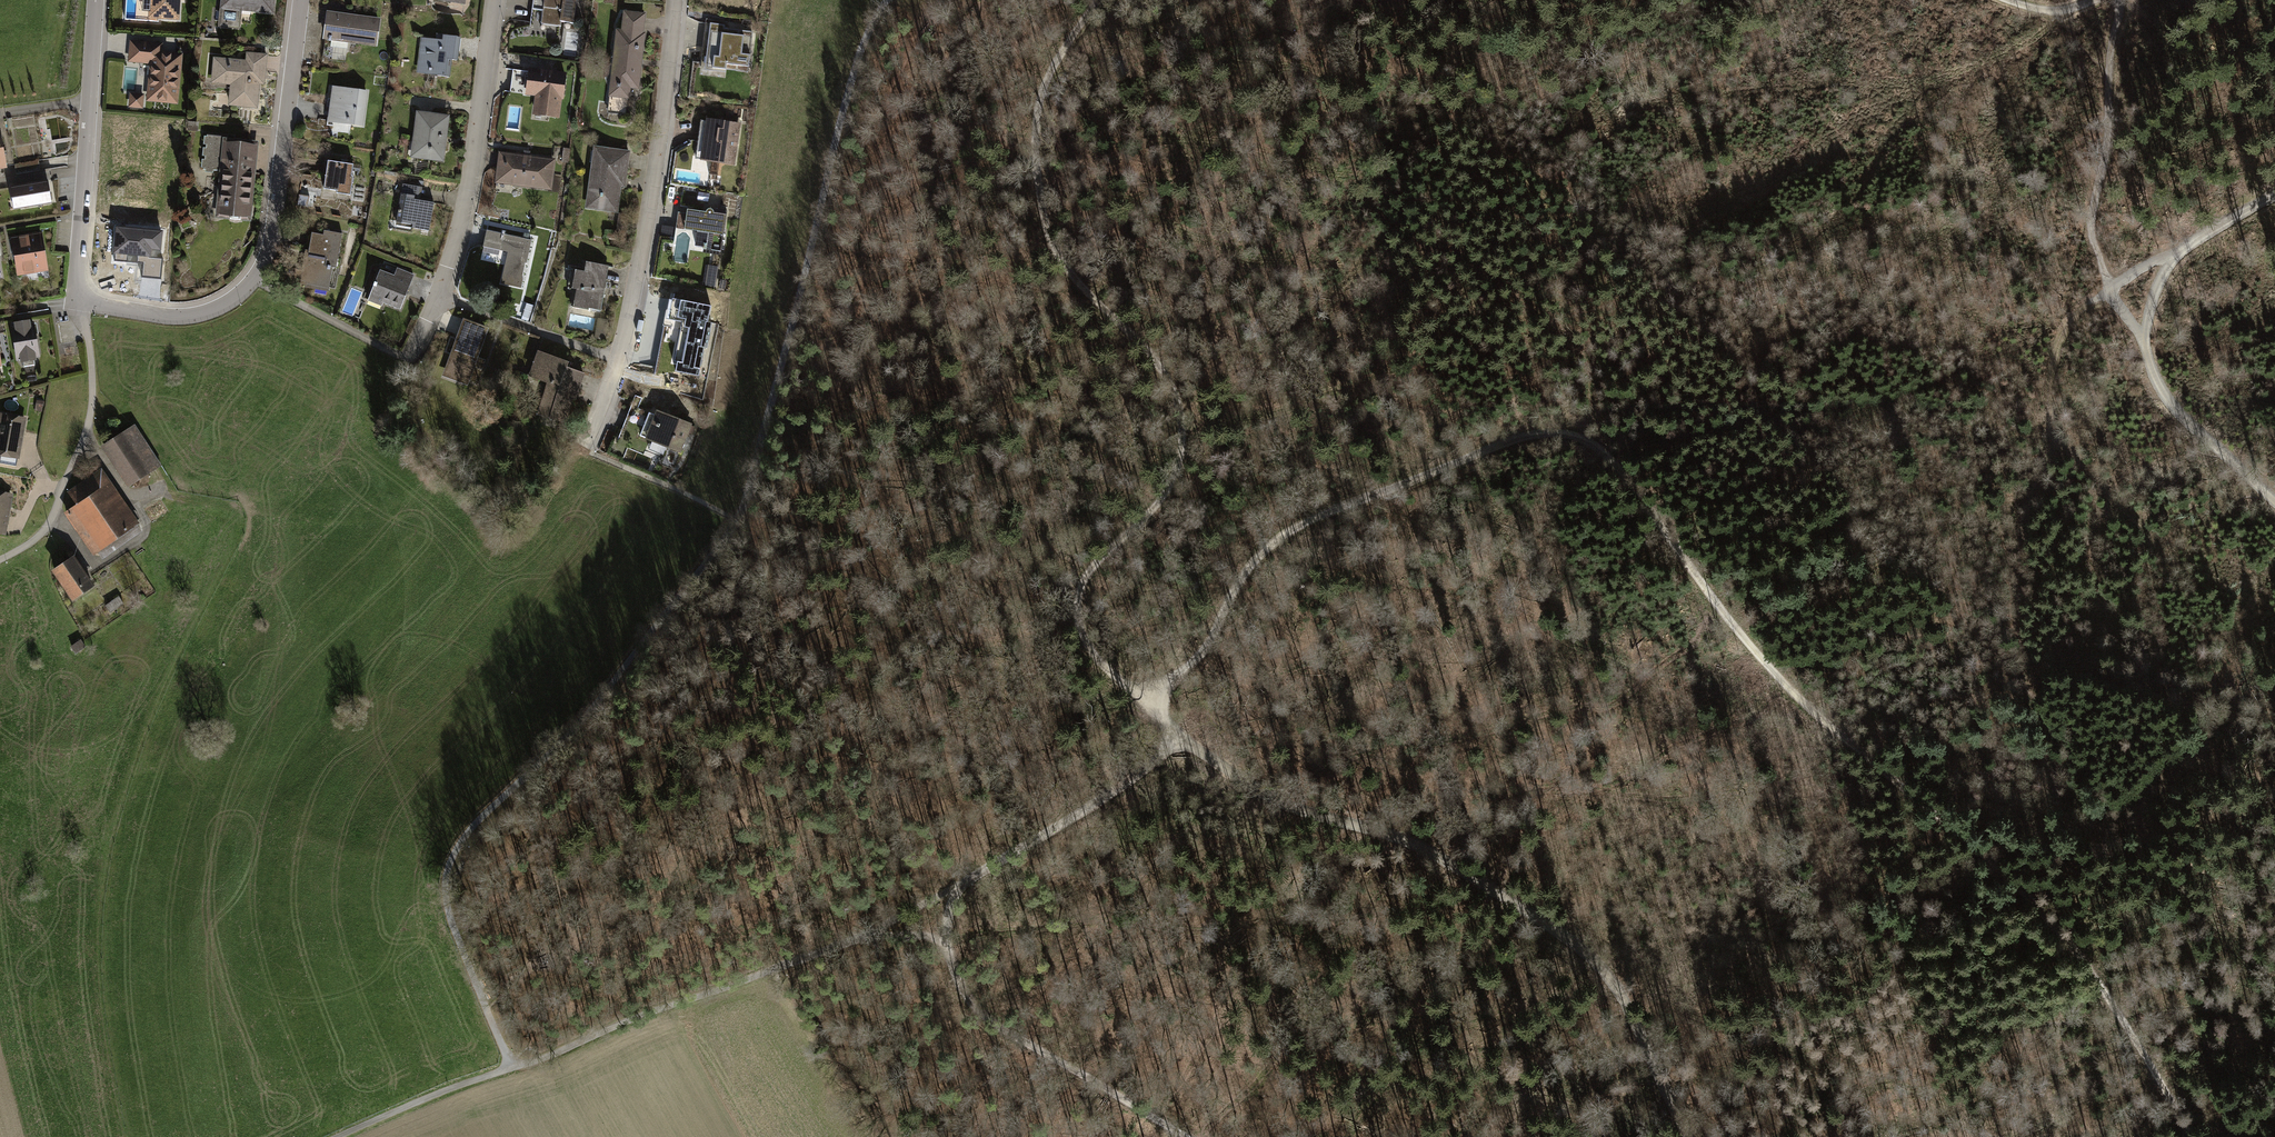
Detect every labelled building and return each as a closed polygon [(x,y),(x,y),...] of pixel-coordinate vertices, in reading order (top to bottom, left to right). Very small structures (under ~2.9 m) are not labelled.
[(149,17),(178,19),(179,0),(184,0),(150,0),(149,17)] [(220,25),(238,27),(240,9),(269,12),(270,0),(223,0),(220,25)] [(532,9),(543,11),(541,24),(561,26),(561,22),(573,24),(576,0),(533,0),(532,9)] [(644,15),(625,13),(623,32),(620,32),(618,49),(615,49),(613,69),(616,69),(614,84),(612,84),(608,113),(626,115),(629,86),(638,87),(643,34),(641,34),(644,15)] [(378,20),(328,14),(325,37),(329,38),(328,41),(331,41),(330,46),(350,49),(350,44),(348,43),(348,41),(375,44),(378,20)] [(710,23),(708,47),(712,47),(711,58),(701,57),(700,66),(709,67),(709,68),(726,70),(726,64),(749,67),(752,34),(732,31),(731,33),(726,32),(727,25),(710,23)] [(708,47),(710,23),(705,23),(701,57),(711,58),(712,47),(708,47)] [(436,39),(424,38),(420,68),(427,69),(427,70),(431,71),(431,69),(438,70),(437,75),(449,77),(451,59),(457,60),(460,37),(443,35),(442,40),(436,39)] [(416,73),(437,75),(438,70),(431,69),(431,71),(427,70),(427,69),(420,68),(424,38),(421,37),(416,73)] [(160,45),(132,43),(130,60),(152,62),(149,99),(175,101),(180,56),(160,54),(160,45)] [(247,62),(215,59),(213,78),(232,80),(230,105),(256,107),(259,71),(265,72),(266,56),(248,54),(247,62)] [(726,64),(726,70),(748,72),(749,67),(726,64)] [(565,76),(529,71),(527,92),(538,93),(535,114),(556,117),(559,96),(562,96),(565,76)] [(366,92),(334,87),(332,98),(332,99),(335,100),(334,108),(337,108),(335,122),(362,125),(366,92)] [(141,97),(132,96),(131,105),(140,106),(141,97)] [(332,99),(332,98),(330,98),(326,125),(335,126),(335,122),(337,108),(334,108),(335,100),(332,99)] [(418,140),(416,157),(442,160),(444,142),(439,141),(440,138),(441,138),(442,135),(440,135),(441,127),(446,128),(448,117),(418,113),(414,139),(418,140)] [(725,124),(701,120),(695,156),(719,159),(719,156),(733,158),(738,127),(732,126),(731,126),(731,127),(727,127),(727,125),(726,124),(725,124)] [(228,137),(207,135),(204,169),(224,171),(221,202),(225,202),(224,213),(229,214),(230,216),(231,217),(232,219),(234,220),(236,220),(238,219),(240,218),(241,217),(241,215),(243,215),(244,204),(249,204),(254,146),(227,144),(228,137)] [(629,153),(596,148),(589,196),(596,197),(594,207),(616,210),(620,184),(622,167),(627,168),(629,153)] [(523,157),(501,154),(497,181),(545,187),(547,170),(552,171),(553,161),(549,161),(549,160),(529,157),(523,157)] [(38,160),(15,164),(16,175),(40,171),(38,160)] [(353,165),(328,161),(324,189),(337,191),(336,193),(350,195),(353,176),(351,176),(353,165)] [(36,182),(10,187),(14,210),(52,203),(48,180),(36,182)] [(403,184),(401,194),(415,196),(414,200),(420,201),(422,187),(403,184)] [(699,192),(683,190),(681,206),(697,209),(699,192)] [(429,231),(434,203),(420,201),(414,200),(415,196),(401,194),(396,222),(413,225),(412,228),(429,231)] [(596,197),(589,196),(588,206),(594,207),(596,197)] [(706,211),(706,212),(687,209),(687,213),(678,212),(676,228),(698,231),(696,246),(703,247),(703,249),(720,251),(726,211),(710,209),(708,209),(707,210),(706,211)] [(629,216),(618,215),(615,239),(620,239),(619,243),(625,244),(629,216)] [(162,231),(114,226),(111,254),(113,255),(112,263),(129,264),(140,265),(138,278),(161,280),(163,257),(152,256),(152,251),(160,252),(162,231)] [(342,233),(324,230),(323,234),(314,233),(310,257),(306,256),(303,271),(303,273),(308,273),(306,281),(315,282),(315,285),(328,287),(332,269),(330,269),(330,267),(336,268),(342,233)] [(502,234),(486,230),(483,246),(508,251),(501,283),(521,288),(523,278),(522,278),(525,263),(526,263),(531,240),(504,234),(505,231),(502,231),(502,234)] [(41,234),(12,238),(15,253),(16,253),(17,256),(17,259),(16,259),(18,274),(46,270),(44,256),(45,256),(41,234)] [(602,265),(584,262),(582,272),(574,270),(571,288),(574,289),(572,302),(589,305),(589,308),(601,311),(604,294),(601,293),(603,281),(599,280),(602,265)] [(708,265),(706,279),(716,280),(718,267),(708,265)] [(394,277),(380,271),(375,282),(373,285),(374,286),(370,296),(400,308),(413,276),(397,269),(394,277)] [(303,273),(303,271),(296,270),(294,282),(306,284),(306,286),(328,290),(328,287),(315,285),(315,282),(306,281),(308,273),(303,273)] [(670,316),(673,301),(668,299),(663,326),(684,330),(686,319),(670,316)] [(710,306),(673,299),(673,301),(670,316),(686,319),(684,330),(676,371),(693,374),(692,377),(698,378),(704,347),(706,347),(711,323),(707,322),(710,306)] [(608,321),(599,319),(595,337),(604,339),(608,321)] [(488,328),(466,320),(454,352),(457,353),(450,373),(469,380),(474,366),(482,369),(484,362),(474,359),(480,343),(482,344),(488,328)] [(22,322),(16,323),(16,326),(12,326),(18,359),(21,359),(22,361),(35,359),(34,357),(38,356),(33,323),(29,324),(29,321),(22,322)] [(457,353),(454,352),(446,375),(468,383),(469,380),(450,373),(457,353)] [(568,362),(545,353),(541,364),(537,363),(532,377),(550,384),(548,389),(547,389),(539,414),(563,422),(572,393),(575,394),(583,373),(567,367),(568,362)] [(690,424),(662,413),(661,417),(649,412),(640,436),(652,441),(649,449),(663,455),(666,446),(679,451),(690,424)] [(1,415),(0,420),(0,463),(16,466),(24,419),(1,415)] [(134,427),(123,434),(148,472),(159,465),(134,427)] [(123,434),(105,446),(129,484),(148,472),(123,434)] [(102,473),(72,494),(80,505),(67,514),(94,553),(97,550),(124,532),(127,536),(128,539),(139,532),(136,527),(138,525),(102,473)] [(0,493),(0,532),(4,532),(11,495),(0,493)] [(100,555),(127,536),(124,532),(97,550),(100,555)] [(74,556),(51,571),(72,602),(94,587),(84,571),(74,556)] [(119,597),(106,605),(110,612),(123,603),(119,597)] [(71,646),(76,653),(86,647),(81,640),(71,646)] [(1680,1078),(1674,1065),(1667,1068),(1673,1082),(1680,1078)]
